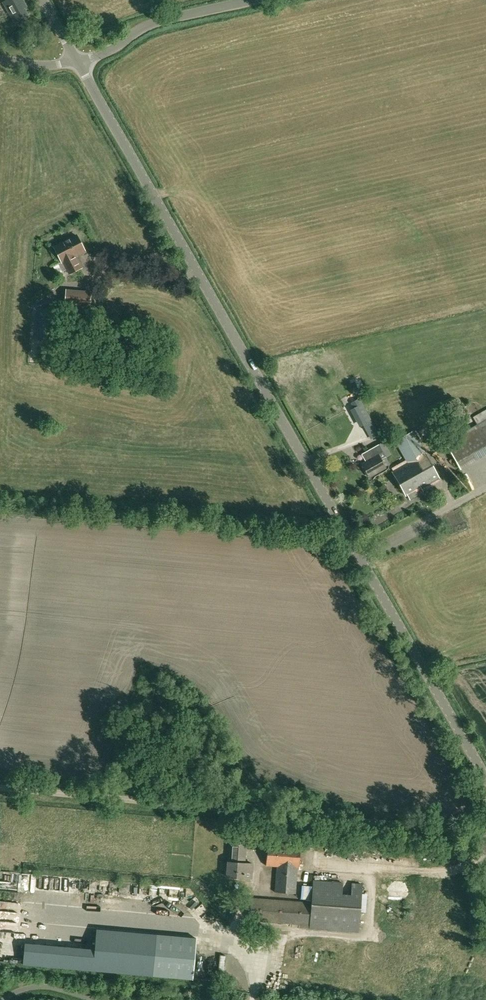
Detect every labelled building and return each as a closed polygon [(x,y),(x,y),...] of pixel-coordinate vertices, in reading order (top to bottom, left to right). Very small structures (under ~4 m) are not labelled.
[(24,9),(20,2),(23,1),(22,0),(8,0),(3,3),(15,22),(27,15),(24,9)] [(54,247),(62,262),(63,262),(69,274),(81,268),(75,256),(84,251),(76,236),(54,247)] [(65,295),(64,307),(68,307),(89,309),(90,309),(91,297),(65,295)] [(374,426),(362,404),(353,408),(363,425),(366,430),(374,426)] [(460,467),(485,452),(485,421),(446,445),(460,467)] [(415,491),(438,478),(412,432),(396,441),(409,463),(401,467),(402,468),(393,473),(406,495),(414,490),(415,491)] [(386,458),(392,455),(384,442),(362,455),(366,462),(362,465),(369,477),(386,467),(378,455),(383,452),(386,458)] [(231,838),(229,861),(227,861),(226,877),(252,879),(254,863),(245,863),(247,840),(231,838)] [(266,867),(276,867),(274,892),(297,893),(299,869),(301,845),(268,843),(266,867)] [(359,928),(361,900),(362,884),(314,880),(312,896),(312,903),(250,898),(248,920),(285,924),(310,926),(309,929),(359,932),(359,928)] [(29,967),(202,978),(204,936),(102,930),(101,948),(31,943),(29,967)]
